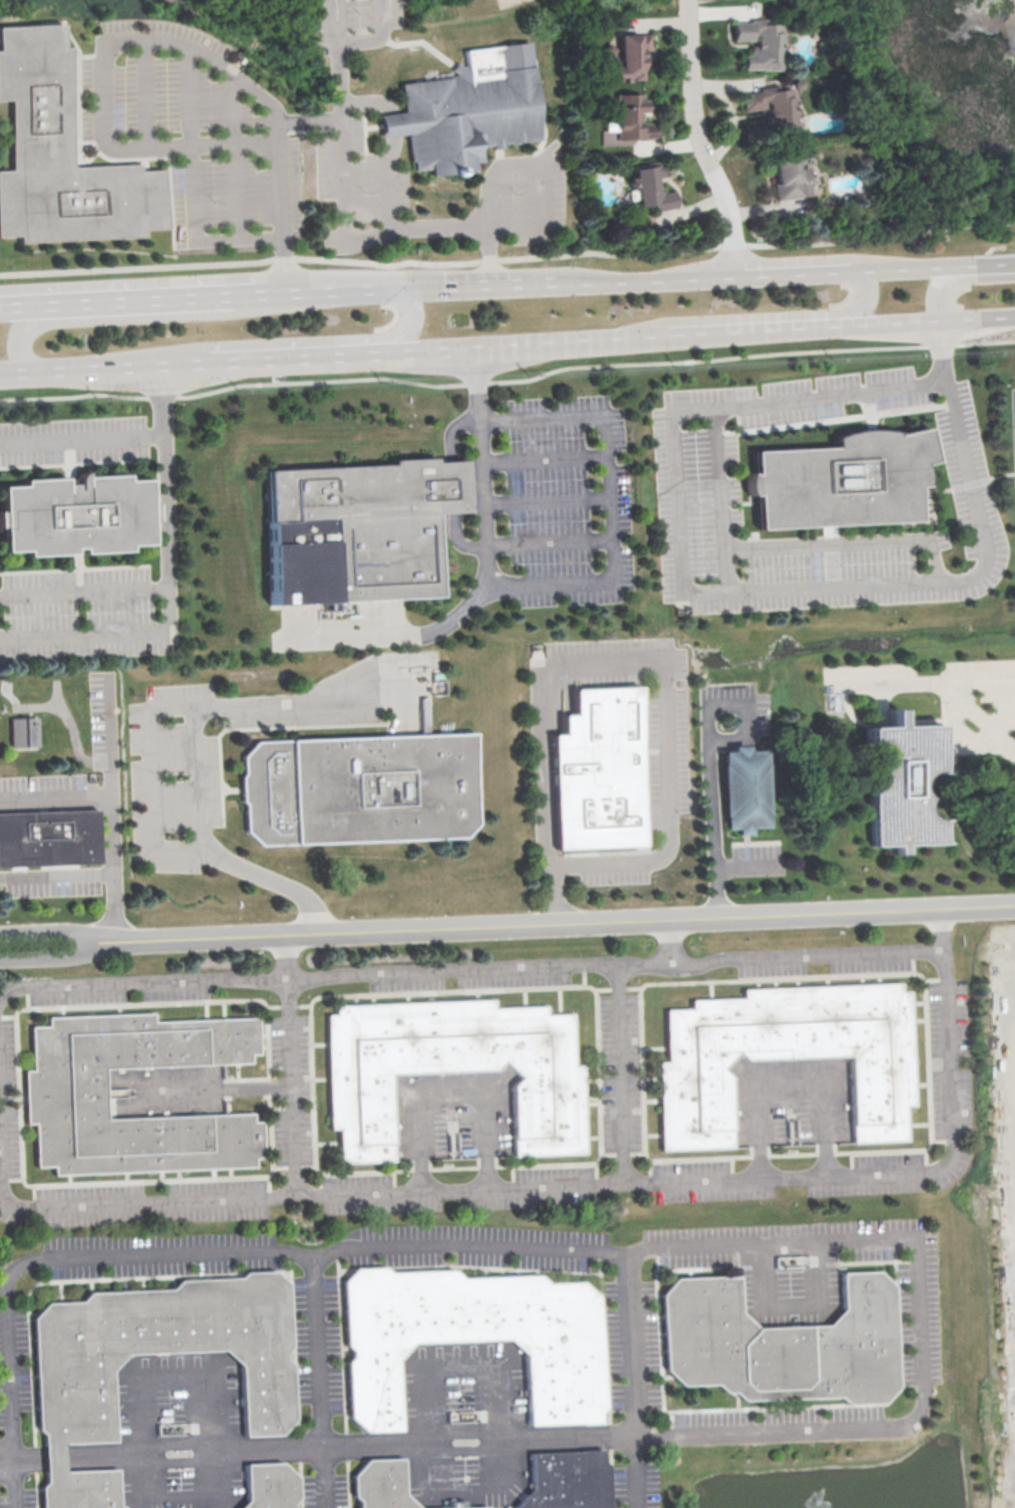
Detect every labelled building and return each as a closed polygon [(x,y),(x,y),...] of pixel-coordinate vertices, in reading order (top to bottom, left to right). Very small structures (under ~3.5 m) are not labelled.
[(731,22),(780,22),(780,68),(740,68),(740,56),(751,56),(751,40),(731,39),(731,22)] [(21,236),(0,238),(0,173),(12,172),(8,100),(0,100),(0,31),(58,27),(60,51),(67,51),(74,169),(138,166),(139,173),(162,172),(166,229),(142,230),(142,237),(21,244),(21,236)] [(619,32),(649,32),(649,50),(643,50),(642,80),(619,79),(619,32)] [(398,86),(450,80),(449,70),(463,69),(461,52),(526,44),(538,141),(480,148),(482,162),(472,163),(473,172),(430,177),(429,170),(412,172),(408,135),(380,138),(378,117),(402,114),(398,86)] [(736,94),(793,86),(799,129),(775,133),(771,104),(738,109),(736,94)] [(615,93),(645,92),(646,125),(657,125),(657,140),(616,140),(616,132),(605,132),(604,120),(615,119),(615,93)] [(776,157),(799,153),(802,166),(808,165),(814,193),(778,200),(775,184),(781,183),(776,157)] [(636,169),(660,164),(666,192),(678,189),(681,206),(656,211),(655,203),(643,205),(636,169)] [(893,435),(923,428),(931,463),(922,465),(923,486),(915,487),(916,520),(757,528),(755,494),(748,495),(746,489),(745,483),(746,474),(754,476),(753,452),(833,448),(834,439),(841,436),(852,432),(864,431),(873,431),(883,433),(893,435)] [(269,471),(394,464),(393,459),(437,457),(437,461),(451,461),(468,460),(471,511),(453,512),(439,513),(444,595),(277,605),(269,471)] [(8,487),(30,486),(30,480),(71,478),(71,485),(91,484),(91,477),(130,475),(130,481),(153,480),(156,544),(135,545),(135,550),(90,553),(89,548),(80,548),(80,553),(34,555),(34,550),(12,551),(11,527),(6,527),(5,511),(9,511),(8,487)] [(561,716),(571,716),(570,691),(635,689),(641,847),(555,850),(552,737),(561,737),(561,716)] [(866,727),(898,725),(898,709),(906,708),(907,725),(945,723),(948,771),(943,770),(938,770),(933,772),(929,776),(927,781),(927,788),(930,793),(935,797),(932,799),(931,804),(931,808),(933,813),(936,816),(939,818),(944,819),(948,818),(949,841),(911,843),(911,851),(903,852),(902,843),(872,844),(869,788),(878,788),(885,783),(888,777),(887,767),(892,764),(895,755),(894,749),(890,744),(881,741),(867,742),(866,727)] [(10,747),(37,747),(37,717),(9,717),(10,747)] [(243,758),(256,744),(469,736),(473,824),(460,838),(261,846),(248,833),(246,804),(243,802),(242,778),(245,775),(243,758)] [(730,751),(739,751),(739,746),(753,746),(753,748),(771,748),(772,827),(754,827),(754,833),(741,833),(741,827),(731,828),(730,751)] [(96,863),(0,868),(0,816),(94,812),(96,863)] [(741,1000),(741,991),(897,985),(898,994),(906,993),(911,1107),(901,1107),(902,1141),(851,1144),(846,1057),(744,1062),(734,1055),(719,1071),(727,1078),(730,1148),(661,1152),(658,1065),(666,1064),(664,1012),(690,1011),(689,1003),(741,1000)] [(389,1076),(492,1072),(502,1063),(519,1079),(511,1088),(514,1157),(584,1155),(580,1068),(571,1067),(569,1016),(544,1017),(543,1009),(491,1011),(490,1002),(336,1008),(335,1018),(328,1017),(332,1130),(339,1129),(341,1164),(392,1162),(389,1076)] [(102,1122),(100,1069),(249,1063),(248,1055),(256,1054),(255,1020),(152,1024),(151,1015),(47,1019),(48,1029),(30,1030),(32,1073),(24,1073),(26,1124),(34,1124),(36,1168),(53,1167),(53,1176),(252,1167),(252,1159),(260,1158),(259,1126),(251,1126),(251,1116),(102,1122)] [(396,1361),(412,1345),(507,1342),(523,1357),(526,1427),(599,1425),(598,1415),(603,1410),(600,1298),(583,1284),(548,1285),(540,1276),(461,1279),(452,1271),(389,1274),(384,1269),(353,1270),(340,1283),(348,1421),(362,1432),(399,1431),(396,1361)] [(110,1374),(126,1356),(221,1353),(238,1369),(242,1436),(276,1435),(291,1422),(289,1366),(284,1362),(283,1354),(288,1348),(286,1286),(273,1273),(244,1275),(238,1280),(178,1283),(170,1291),(89,1295),(81,1303),(45,1305),(32,1318),(35,1432),(41,1436),(42,1458),(44,1484),(39,1489),(40,1507),(115,1507),(114,1471),(62,1473),(61,1457),(61,1444),(113,1443),(110,1374)] [(714,1386),(680,1387),(665,1371),(663,1297),(676,1281),(737,1278),(737,1315),(755,1331),(826,1328),(843,1311),(841,1276),(875,1274),(890,1289),(894,1388),(880,1403),(845,1405),(839,1398),(741,1401),(733,1393),(723,1392),(714,1386)] [(606,1467),(608,1507),(514,1507),(531,1491),(528,1455),(600,1451),(599,1463),(606,1467)] [(401,1496),(414,1507),(356,1507),(356,1501),(352,1498),(351,1477),(365,1461),(399,1459),(401,1496)] [(290,1504),(294,1499),(294,1479),(278,1466),(243,1466),(243,1503),(238,1507),(290,1507),(290,1504)]
